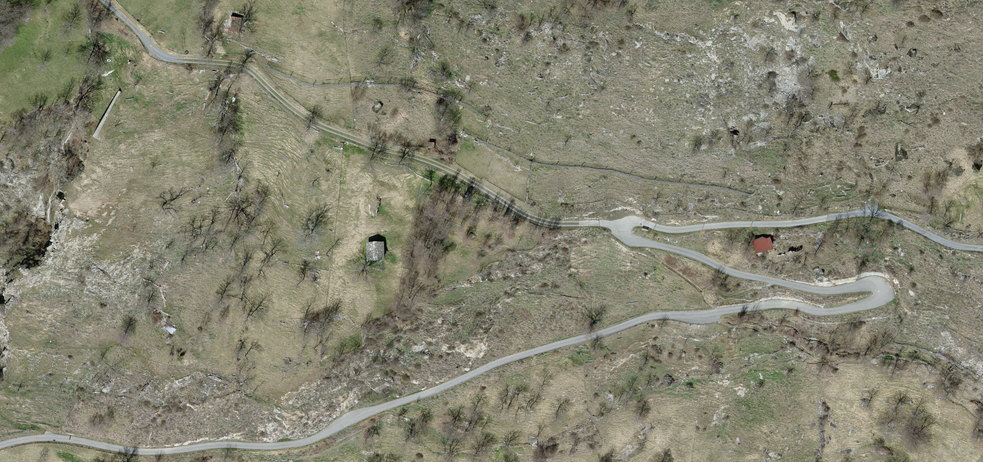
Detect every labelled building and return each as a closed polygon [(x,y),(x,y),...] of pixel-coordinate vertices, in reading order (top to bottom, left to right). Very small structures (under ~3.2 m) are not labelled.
[(758,257),(774,251),(768,236),(752,242),(758,257)] [(387,264),(385,245),(369,247),(371,265),(387,264)]
